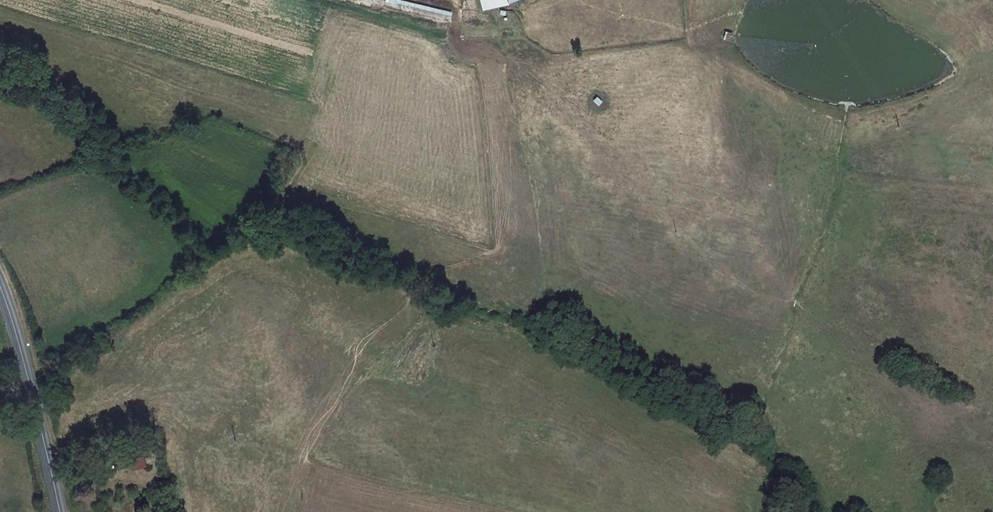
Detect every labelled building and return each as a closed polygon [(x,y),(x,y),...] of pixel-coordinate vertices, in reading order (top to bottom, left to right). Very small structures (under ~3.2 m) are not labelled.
[(506,5),(505,0),(480,0),(483,12),(506,5)] [(145,455),(131,456),(132,468),(145,467),(145,455)]
